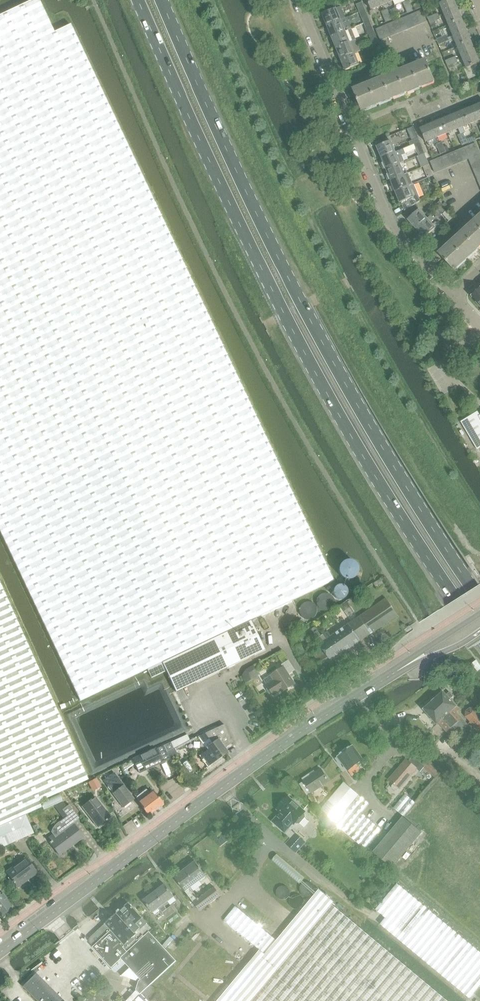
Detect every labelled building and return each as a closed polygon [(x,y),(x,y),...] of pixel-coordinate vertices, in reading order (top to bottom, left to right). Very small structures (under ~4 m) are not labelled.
[(162,663),(251,620),(256,617),(334,581),(71,25),(54,33),(38,0),(30,0),(0,14),(0,530),(80,700),(161,662),(162,663)] [(371,10),(382,6),(380,0),(367,0),(371,10)] [(444,14),(458,9),(454,0),(448,0),(440,3),(444,14)] [(356,4),(360,13),(365,10),(362,2),(356,4)] [(326,26),(341,20),(345,18),(341,8),(337,10),(336,9),(321,15),(324,21),(323,21),(325,26),(326,25),(326,26)] [(444,14),(449,25),(462,19),(458,9),(444,14)] [(360,13),(364,24),(370,21),(365,10),(360,13)] [(421,11),(415,14),(420,25),(426,22),(421,11)] [(415,14),(410,16),(414,27),(420,25),(415,14)] [(410,16),(404,18),(409,29),(414,27),(410,16)] [(404,18),(399,20),(403,31),(409,29),(404,18)] [(449,25),(453,36),(466,30),(462,19),(449,25)] [(331,36),(331,37),(345,31),(341,20),(326,26),(328,31),(327,32),(329,37),(331,36)] [(399,20),(393,23),(398,34),(403,31),(399,20)] [(364,24),(369,35),(374,33),(370,21),(364,24)] [(393,23),(388,25),(392,36),(398,34),(393,23)] [(388,25),(382,27),(386,38),(392,36),(388,25)] [(381,41),(386,38),(382,27),(376,30),(381,41)] [(336,47),(336,48),(356,40),(352,29),(345,31),(331,37),(333,42),(332,43),(334,48),(336,47)] [(453,36),(448,38),(447,35),(442,37),(444,43),(449,41),(450,43),(455,41),(457,46),(471,41),(466,30),(453,36)] [(369,35),(373,46),(379,44),(374,33),(369,35)] [(341,59),(354,54),(360,51),(356,40),(336,48),(338,53),(337,54),(339,58),(340,59),(341,59)] [(457,46),(462,57),(475,52),(471,41),(457,46)] [(479,63),(475,52),(462,57),(466,68),(464,69),(468,80),(475,77),(474,75),(478,74),(475,65),(479,63)] [(359,65),(354,54),(341,59),(343,64),(341,65),(343,70),(345,69),(345,70),(359,65)] [(362,112),(434,82),(425,60),(421,62),(422,65),(363,89),(362,86),(356,89),(355,86),(348,88),(351,97),(355,95),(362,112)] [(474,107),(463,111),(469,125),(479,120),(474,107)] [(463,111),(453,115),(458,129),(469,125),(463,111)] [(453,115),(442,120),(447,133),(458,129),(453,115)] [(442,120),(431,124),(437,138),(447,133),(442,120)] [(426,143),(437,138),(431,124),(420,129),(426,143)] [(410,147),(414,145),(420,143),(418,139),(409,142),(410,147)] [(381,158),(395,153),(395,152),(391,141),(377,147),(379,152),(378,153),(380,158),(381,158)] [(416,150),(419,156),(424,154),(420,143),(414,145),(416,150)] [(475,144),(465,148),(469,159),(479,155),(475,144)] [(410,147),(403,149),(405,154),(416,150),(414,145),(410,147)] [(465,148),(459,150),(463,161),(469,159),(465,148)] [(403,149),(395,152),(395,153),(381,158),(383,163),(383,164),(385,169),(386,169),(400,164),(404,162),(402,155),(405,154),(403,149)] [(458,164),(463,161),(459,150),(453,153),(458,164)] [(452,166),(458,164),(453,153),(448,155),(452,166)] [(447,168),(452,166),(448,155),(442,157),(447,168)] [(479,155),(469,159),(472,165),(479,161),(479,155)] [(420,158),(423,167),(429,165),(425,156),(420,158)] [(441,171),(447,168),(442,157),(437,160),(441,171)] [(435,173),(441,171),(437,160),(431,162),(435,173)] [(474,170),(479,168),(479,161),(472,165),(474,170)] [(390,180),(391,181),(405,175),(400,164),(386,169),(388,175),(387,175),(389,180),(390,180)] [(423,167),(428,178),(434,176),(429,165),(423,167)] [(405,175),(391,181),(392,186),(394,191),(395,191),(395,192),(409,186),(412,184),(408,174),(405,175)] [(414,184),(409,186),(395,192),(397,197),(396,198),(398,203),(399,203),(400,203),(403,202),(406,210),(416,204),(421,201),(414,184)] [(416,229),(427,219),(418,209),(416,204),(406,210),(409,219),(408,220),(411,224),(411,225),(415,229),(416,229)] [(444,206),(443,205),(438,209),(440,210),(434,215),(439,220),(451,209),(446,204),(444,206)] [(431,216),(427,219),(416,229),(420,233),(419,234),(423,238),(424,238),(436,228),(431,223),(435,220),(431,216)] [(479,247),(479,219),(448,249),(446,247),(441,252),(438,249),(433,254),(439,261),(443,258),(454,271),(479,247)] [(479,417),(478,413),(463,421),(479,449),(479,448),(479,417)] [(32,811),(41,807),(38,802),(39,801),(58,792),(62,791),(87,779),(0,583),(0,826),(24,815),(32,811)] [(397,616),(386,599),(358,618),(352,622),(351,623),(363,640),(397,616)] [(347,602),(341,606),(352,622),(358,618),(347,602)] [(256,617),(251,620),(254,628),(260,626),(256,617)] [(300,619),(285,628),(289,634),(304,625),(300,619)] [(151,678),(166,671),(175,692),(264,650),(254,628),(251,620),(162,663),(147,669),(151,678)] [(328,632),(321,636),(317,630),(313,633),(317,639),(316,640),(322,649),(313,655),(322,667),(330,661),(331,662),(363,640),(351,623),(337,632),(331,636),(328,632)] [(301,644),(295,647),(301,657),(307,654),(301,644)] [(271,675),(264,680),(267,685),(274,695),(281,691),(282,692),(295,684),(288,675),(295,670),(288,660),(281,665),(283,668),(271,675)] [(479,670),(479,665),(476,660),(471,664),(477,672),(479,670)] [(318,669),(313,662),(303,668),(307,674),(318,669)] [(456,713),(459,710),(443,692),(424,710),(437,725),(439,723),(441,726),(456,713)] [(479,732),(479,714),(475,709),(470,709),(466,712),(465,717),(479,733),(479,732)] [(468,725),(456,713),(441,726),(453,739),(468,725)] [(224,724),(205,733),(213,745),(199,755),(208,767),(216,761),(215,760),(227,751),(225,748),(232,743),(224,724)] [(187,734),(171,742),(174,748),(175,748),(189,740),(187,734)] [(155,749),(133,760),(139,773),(161,762),(169,758),(166,753),(173,749),(170,743),(155,749)] [(353,746),(335,759),(340,765),(343,764),(352,776),(361,770),(357,765),(363,761),(353,746)] [(399,789),(400,790),(417,769),(420,772),(425,766),(413,756),(408,762),(406,760),(389,781),(393,784),(391,786),(392,788),(395,791),(397,791),(399,789)] [(304,781),(299,784),(307,796),(312,793),(312,794),(330,782),(321,770),(316,773),(311,776),(309,774),(302,778),(304,781)] [(123,807),(134,799),(113,772),(103,781),(113,794),(112,794),(123,807)] [(93,791),(101,787),(96,778),(88,782),(93,791)] [(344,782),(322,811),(336,823),(335,824),(364,850),(381,829),(361,813),(369,804),(344,782)] [(152,790),(149,793),(145,789),(135,797),(139,802),(139,803),(148,815),(156,809),(157,810),(158,809),(160,809),(162,808),(162,806),(163,805),(152,790)] [(58,792),(39,801),(43,810),(62,801),(58,792)] [(405,794),(394,808),(403,816),(404,816),(415,802),(405,794)] [(97,826),(109,817),(95,797),(82,806),(97,826)] [(279,816),(273,822),(291,837),(295,833),(289,828),(293,824),(294,825),(296,823),(296,824),(300,823),(305,817),(305,814),(304,813),(305,812),(289,798),(286,800),(284,799),(279,805),(280,807),(278,809),(282,813),(279,816)] [(59,855),(83,837),(72,822),(78,818),(68,804),(61,809),(66,815),(53,825),(50,831),(52,834),(47,838),(59,855)] [(28,823),(24,815),(0,826),(0,848),(33,833),(28,823)] [(403,818),(374,853),(393,869),(422,834),(403,818)] [(296,834),(289,842),(288,843),(298,853),(306,844),(296,834)] [(36,872),(25,858),(6,872),(17,887),(26,881),(25,880),(36,872)] [(188,864),(190,866),(174,877),(193,903),(198,899),(190,888),(206,876),(196,862),(194,863),(193,861),(188,864)] [(376,910),(385,918),(380,924),(470,998),(479,985),(479,952),(398,884),(376,910)] [(174,897),(165,885),(154,893),(163,905),(174,897)] [(199,911),(221,895),(215,887),(198,899),(193,903),(199,911)] [(334,903),(319,890),(277,941),(235,907),(224,920),(260,950),(218,1000),(252,1000),(334,903)] [(0,891),(0,914),(0,915),(5,912),(7,912),(10,909),(10,907),(11,906),(0,891)] [(144,901),(153,913),(159,908),(167,918),(171,915),(166,908),(163,905),(154,893),(144,901)] [(334,903),(252,1000),(451,1000),(334,903)] [(150,933),(153,930),(129,904),(122,911),(119,910),(118,912),(118,913),(113,917),(138,944),(150,933)] [(170,923),(179,916),(170,905),(166,908),(171,915),(167,918),(170,923)] [(91,938),(90,941),(91,944),(94,947),(93,948),(115,972),(124,964),(121,960),(122,959),(121,959),(138,944),(113,917),(91,938)] [(138,944),(121,959),(122,959),(130,968),(121,976),(139,982),(137,990),(141,995),(146,990),(151,985),(162,975),(177,962),(171,955),(150,933),(138,944)] [(36,1000),(63,1000),(34,972),(21,985),(36,1000)] [(148,1000),(153,1000),(159,995),(151,986),(142,994),(148,1000)]
